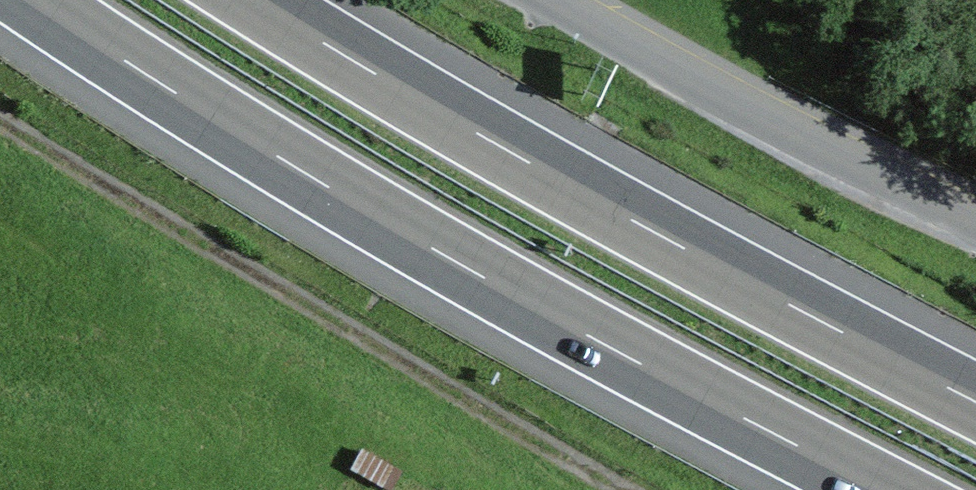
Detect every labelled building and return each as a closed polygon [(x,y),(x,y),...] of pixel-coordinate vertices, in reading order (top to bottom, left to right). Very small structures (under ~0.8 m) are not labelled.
[(394,465),(362,449),(349,473),(381,489),(394,465)]
